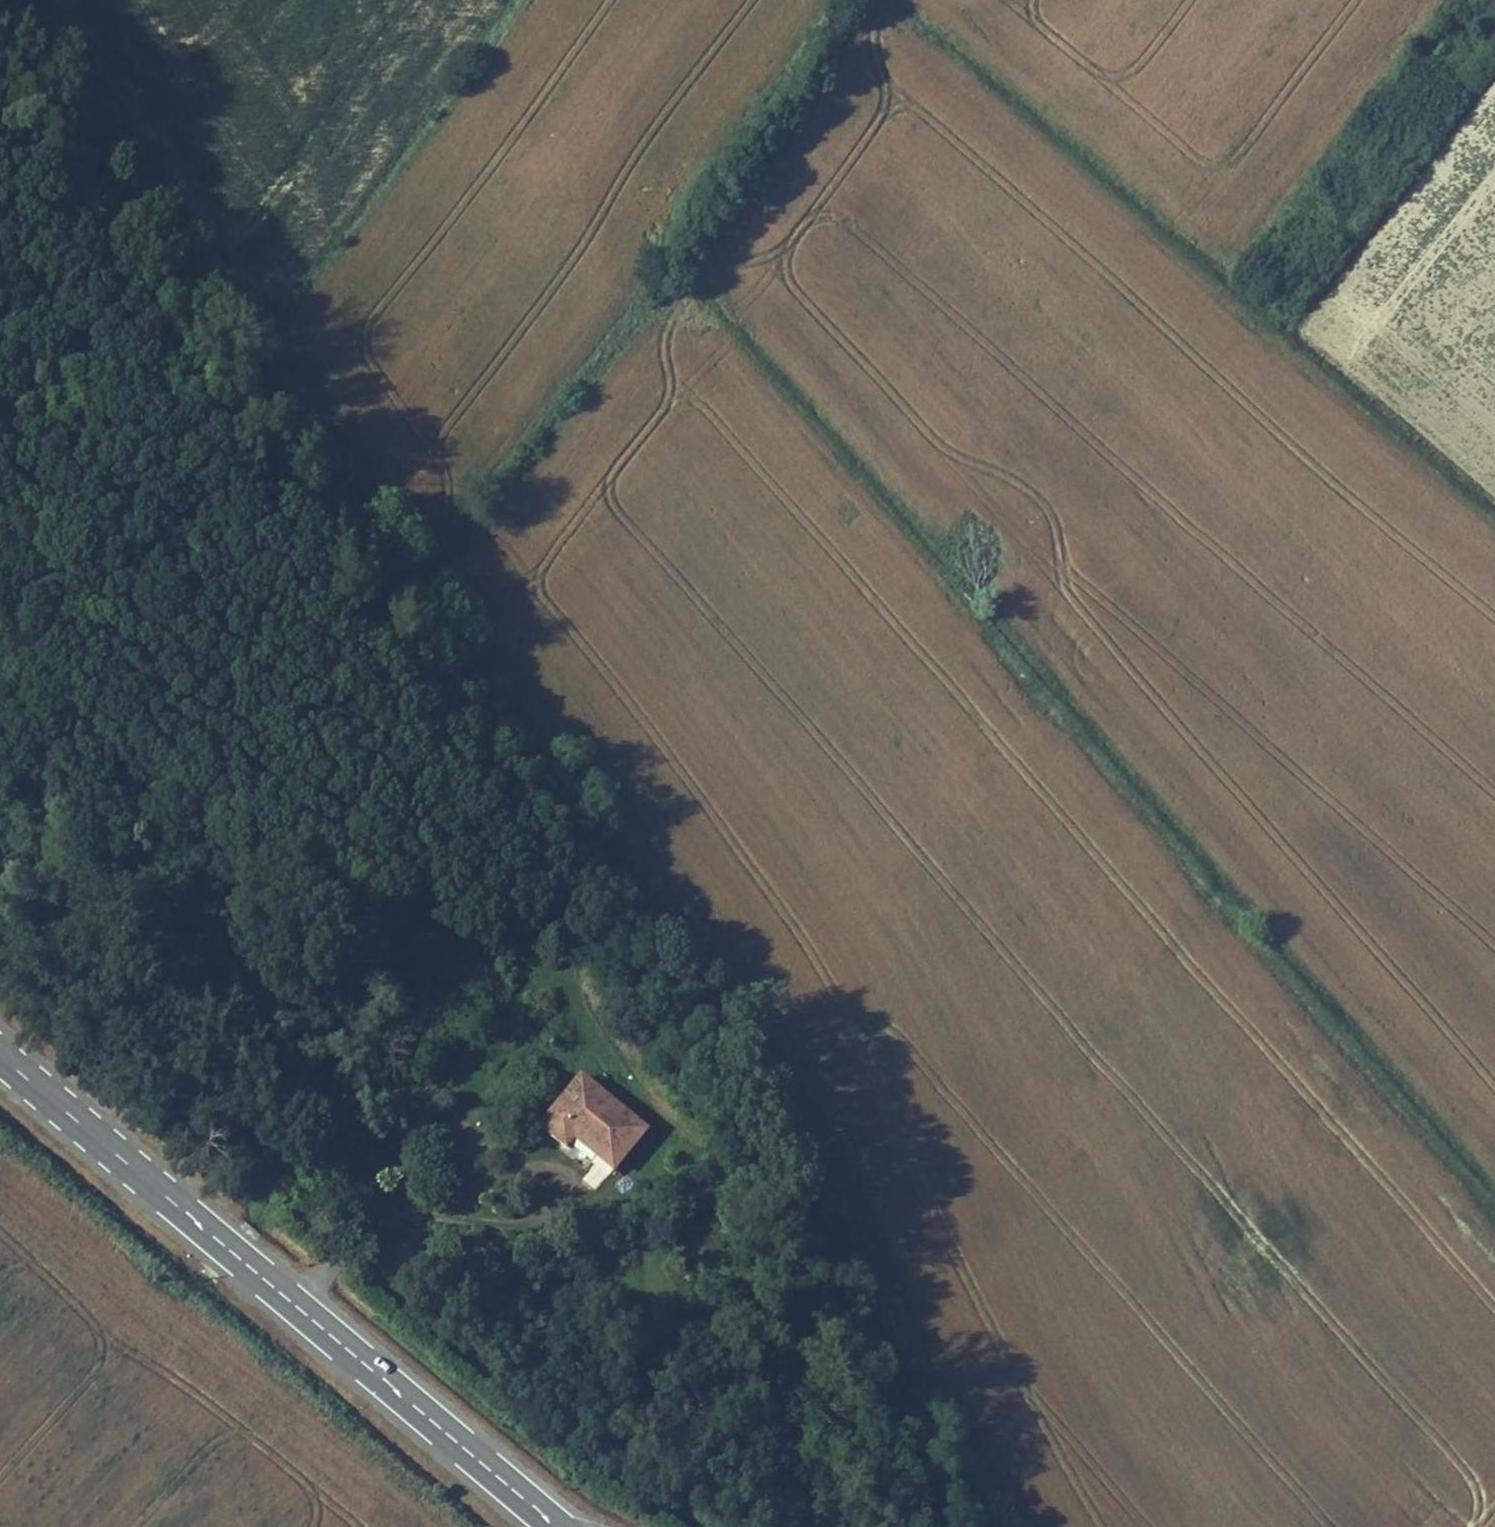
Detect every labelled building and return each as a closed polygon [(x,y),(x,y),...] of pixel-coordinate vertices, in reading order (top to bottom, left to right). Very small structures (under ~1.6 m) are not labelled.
[(615,1177),(648,1136),(582,1082),(540,1133),(566,1154),(575,1144),(615,1177)] [(454,1131),(466,1158),(485,1150),(473,1122),(454,1131)]
